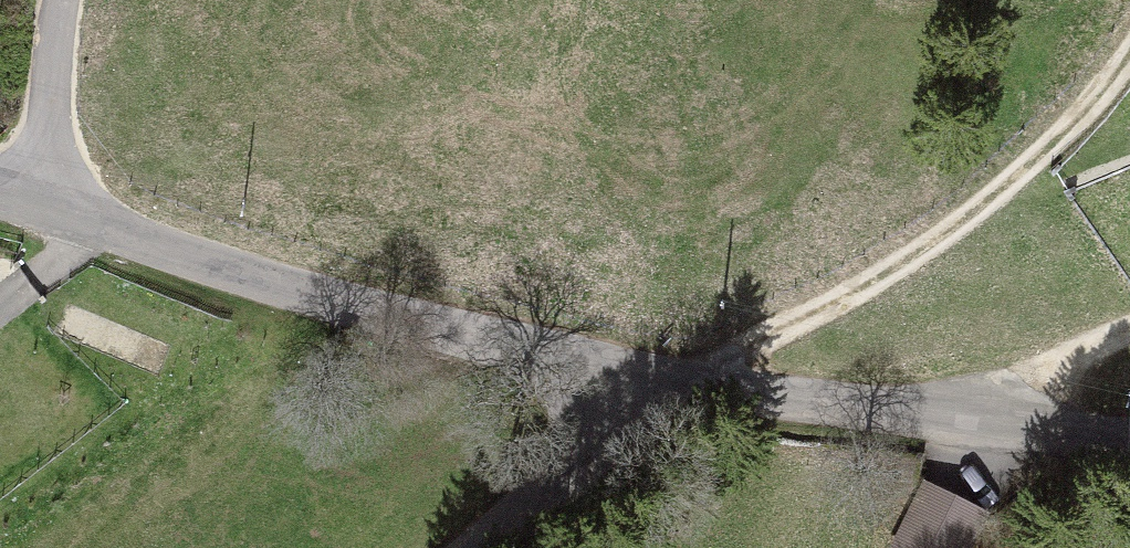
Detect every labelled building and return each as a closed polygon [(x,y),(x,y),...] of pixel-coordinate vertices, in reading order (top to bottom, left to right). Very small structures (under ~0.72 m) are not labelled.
[(924,487),(895,546),(898,547),(968,547),(984,516),(924,487)]
